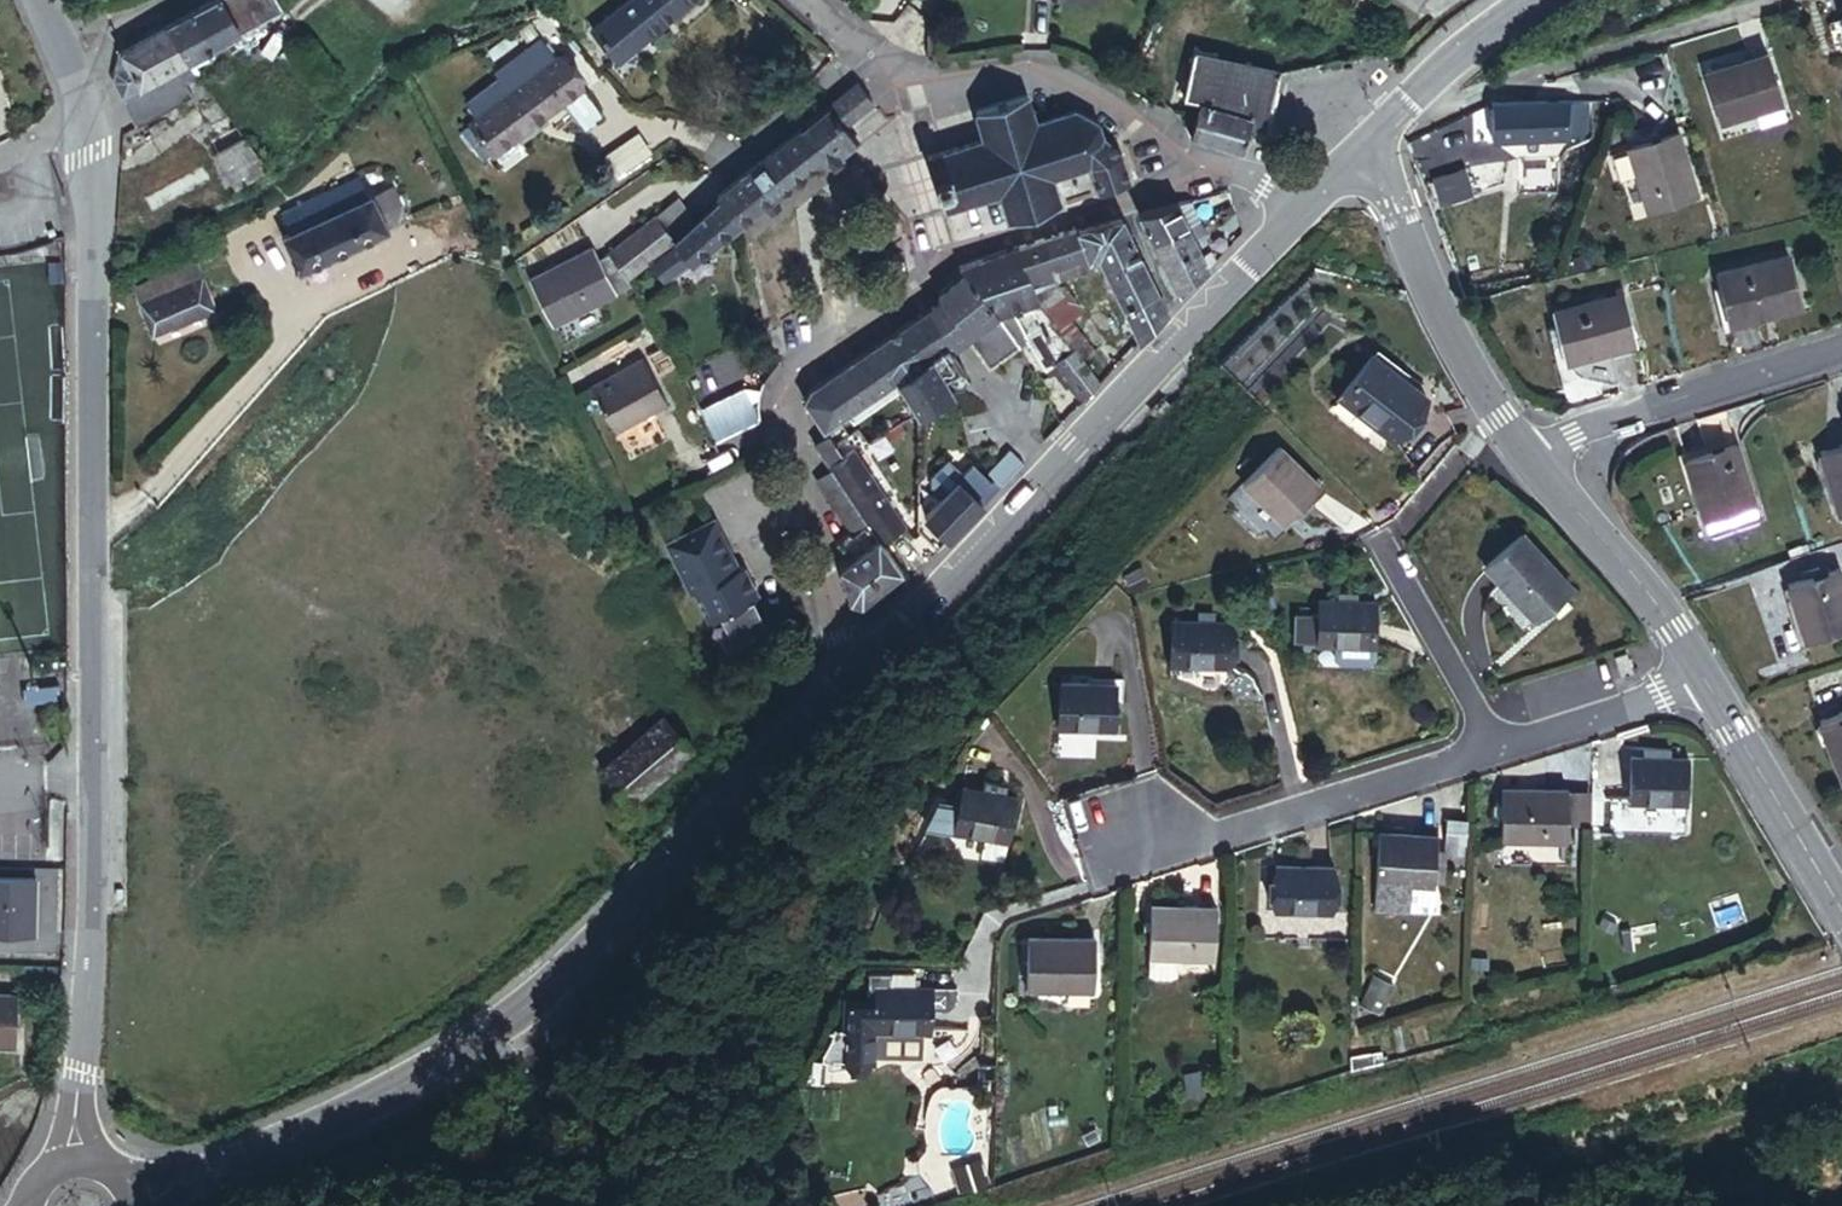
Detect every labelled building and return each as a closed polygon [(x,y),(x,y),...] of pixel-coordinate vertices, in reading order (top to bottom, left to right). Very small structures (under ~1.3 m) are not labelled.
[(271,0),(195,0),(160,20),(182,59),(190,54),(192,57),(207,48),(202,40),(271,0)] [(611,55),(676,0),(623,0),(589,29),(611,55)] [(1416,9),(1423,0),(1403,0),(1416,9)] [(1826,5),(1836,45),(1841,43),(1841,1),(1826,5)] [(190,90),(180,74),(188,69),(182,59),(160,20),(117,46),(114,50),(120,60),(108,67),(106,75),(117,94),(134,121),(190,90)] [(1272,104),(1285,55),(1201,34),(1190,76),(1212,81),(1211,86),(1204,84),(1192,131),(1245,145),(1256,100),(1272,104)] [(541,41),(497,75),(502,82),(470,106),(477,115),(469,120),(471,123),(464,129),(482,152),(490,146),(492,149),(563,95),(588,128),(603,116),(556,55),(554,57),(541,41)] [(1757,105),(1741,51),(1677,71),(1693,124),(1757,105)] [(193,66),(188,59),(192,57),(190,54),(182,59),(188,69),(193,66)] [(771,197),(823,155),(828,162),(830,160),(838,154),(855,141),(842,126),(872,102),(857,83),(717,196),(718,198),(739,223),(752,212),(764,203),(771,197)] [(1548,129),(1548,122),(1572,119),(1570,90),(1467,96),(1467,105),(1449,112),(1449,130),(1469,129),(1469,134),(1548,129)] [(1098,124),(1075,111),(1036,123),(1027,94),(974,110),(982,139),(926,156),(943,209),(999,192),(1008,221),(1061,204),(1052,177),(1088,165),(1098,192),(1130,182),(1122,153),(1105,138),(1103,138),(1098,124)] [(1663,177),(1641,110),(1599,124),(1621,191),(1663,177)] [(616,175),(651,151),(640,134),(605,159),(616,175)] [(260,169),(238,138),(207,160),(229,191),(260,169)] [(845,162),(838,154),(830,160),(836,169),(845,162)] [(1467,159),(1408,183),(1419,209),(1478,185),(1467,159)] [(1539,187),(1537,161),(1518,163),(1520,189),(1539,187)] [(360,180),(286,212),(295,233),(288,236),(301,264),(390,224),(375,191),(367,195),(360,180)] [(779,206),(771,197),(764,203),(771,213),(779,206)] [(699,254),(739,223),(718,198),(690,225),(672,240),(649,259),(667,281),(699,254)] [(1152,242),(1198,219),(1193,209),(1189,200),(1138,214),(1152,242)] [(690,225),(672,203),(654,217),(672,240),(690,225)] [(649,259),(672,240),(654,217),(609,254),(627,278),(649,259)] [(1166,314),(1121,218),(1077,230),(1083,243),(1087,254),(1089,259),(1098,255),(1140,342),(1166,314)] [(1198,247),(1193,237),(1204,232),(1198,219),(1152,242),(1180,299),(1195,282),(1193,278),(1209,268),(1215,261),(1210,250),(1203,255),(1198,247)] [(1053,266),(1087,254),(1083,243),(1077,230),(1076,228),(1048,236),(1018,245),(1034,289),(1054,283),(1049,268),(1053,266)] [(1769,241),(1697,259),(1710,308),(1781,290),(1769,241)] [(1034,289),(1018,245),(991,255),(959,266),(963,272),(1019,345),(1026,340),(1049,377),(1054,373),(1065,388),(1066,387),(1080,404),(1099,383),(1080,359),(1074,350),(1071,350),(1056,327),(1039,301),(1036,293),(1034,289)] [(597,260),(590,248),(529,279),(552,325),(614,294),(597,260)] [(140,297),(201,271),(194,254),(133,281),(140,297)] [(627,278),(609,254),(597,260),(614,294),(630,285),(627,278)] [(1053,266),(1058,281),(1093,269),(1089,259),(1087,254),(1053,266)] [(1054,283),(1034,289),(1036,293),(1060,286),(1058,281),(1053,266),(1049,268),(1054,283)] [(201,271),(140,297),(153,328),(215,302),(201,271)] [(1019,345),(963,272),(949,283),(937,293),(941,299),(934,305),(960,342),(967,338),(989,368),(1019,346),(1019,345)] [(1609,284),(1537,302),(1550,352),(1621,334),(1609,284)] [(1056,327),(1071,317),(1081,310),(1064,285),(1060,286),(1036,293),(1039,301),(1056,327)] [(954,346),(960,342),(934,305),(917,316),(880,341),(901,372),(954,346)] [(1071,317),(1056,327),(1071,350),(1074,350),(1080,359),(1093,351),(1071,317)] [(651,346),(647,348),(662,374),(676,366),(661,340),(660,341),(651,346)] [(901,372),(880,341),(810,387),(803,399),(824,430),(897,381),(901,372)] [(944,377),(960,366),(953,355),(954,346),(901,372),(897,381),(919,414),(955,393),(944,377)] [(667,403),(643,360),(591,387),(615,431),(644,415),(667,403)] [(960,366),(944,377),(955,393),(971,383),(960,366)] [(1425,410),(1383,375),(1344,422),(1385,457),(1425,410)] [(701,409),(715,442),(759,423),(744,389),(701,409)] [(1678,448),(1701,518),(1749,503),(1727,432),(1678,448)] [(842,453),(828,433),(813,443),(828,464),(842,453)] [(1840,515),(1841,514),(1841,436),(1818,444),(1840,515)] [(905,527),(852,447),(842,453),(828,464),(831,469),(865,519),(882,543),(905,527)] [(1319,489),(1277,449),(1242,486),(1284,526),(1319,489)] [(1001,485),(1023,463),(1010,450),(988,472),(995,479),(1001,485)] [(949,540),(1001,485),(995,479),(991,483),(972,466),(924,515),(949,540)] [(865,519),(831,469),(816,478),(818,482),(850,530),(865,519)] [(882,543),(865,519),(850,530),(853,535),(852,536),(848,532),(835,542),(849,560),(839,568),(849,601),(861,604),(902,573),(882,543)] [(737,569),(712,521),(669,542),(709,620),(711,619),(724,646),(765,625),(752,598),(758,595),(749,579),(743,566),(737,569)] [(1576,596),(1526,546),(1490,583),(1539,633),(1576,596)] [(1832,562),(1783,579),(1803,637),(1841,623),(1841,589),(1832,562)] [(1374,604),(1321,601),(1319,651),(1372,653),(1374,604)] [(1230,621),(1175,618),(1172,665),(1228,667),(1230,621)] [(1115,684),(1062,680),(1059,723),(1112,727),(1115,684)] [(60,708),(48,708),(48,726),(60,725),(60,708)] [(599,761),(624,794),(691,743),(665,710),(599,761)] [(1825,722),(1841,764),(1841,715),(1825,722)] [(1681,754),(1622,752),(1620,800),(1679,802),(1681,754)] [(1009,792),(956,781),(953,800),(936,797),(922,823),(975,835),(971,854),(993,859),(997,837),(1000,838),(1009,792)] [(1551,786),(1494,786),(1494,838),(1551,838),(1551,821),(1551,786)] [(1576,786),(1551,786),(1551,821),(1576,822),(1576,786)] [(1465,856),(1467,811),(1437,810),(1435,855),(1465,856)] [(1428,826),(1369,827),(1371,906),(1407,905),(1407,880),(1430,879),(1428,826)] [(1564,863),(1565,849),(1518,845),(1517,859),(1564,863)] [(38,851),(0,850),(0,910),(36,911),(38,851)] [(1326,860),(1274,862),(1275,908),(1327,907),(1326,860)] [(1431,914),(1433,889),(1410,887),(1408,913),(1431,914)] [(1199,906),(1141,904),(1140,967),(1147,974),(1162,974),(1168,967),(1168,950),(1198,951),(1199,906)] [(1078,939),(1016,939),(1016,993),(1078,993),(1078,939)] [(0,979),(0,1027),(14,1027),(14,979),(0,979)] [(921,991),(867,983),(860,1028),(914,1037),(921,991)] [(982,1163),(955,1162),(954,1187),(980,1189),(982,1163)]
